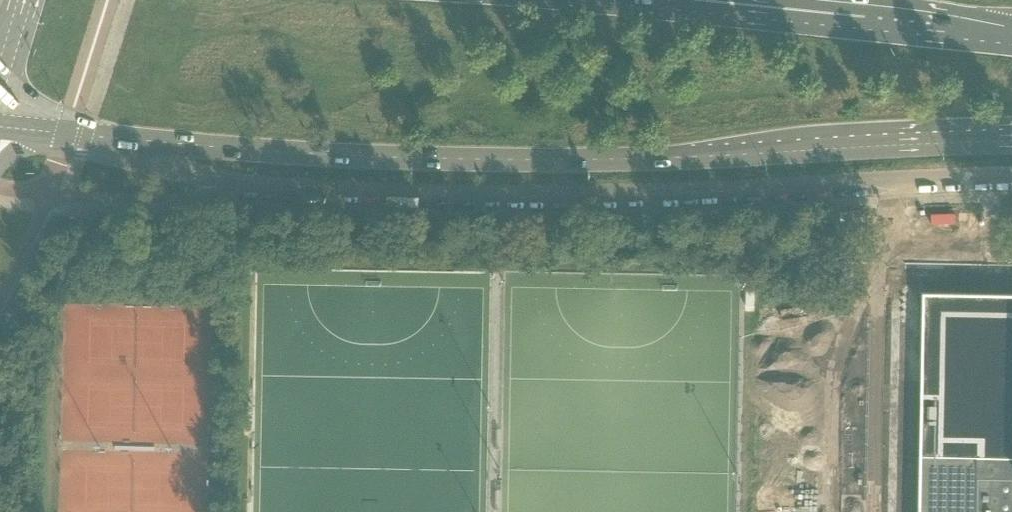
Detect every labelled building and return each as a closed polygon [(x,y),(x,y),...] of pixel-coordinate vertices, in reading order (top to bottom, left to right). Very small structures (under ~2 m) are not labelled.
[(923,294),(922,383),(920,457),(919,511),(1011,511),(1011,296),(923,294)]
